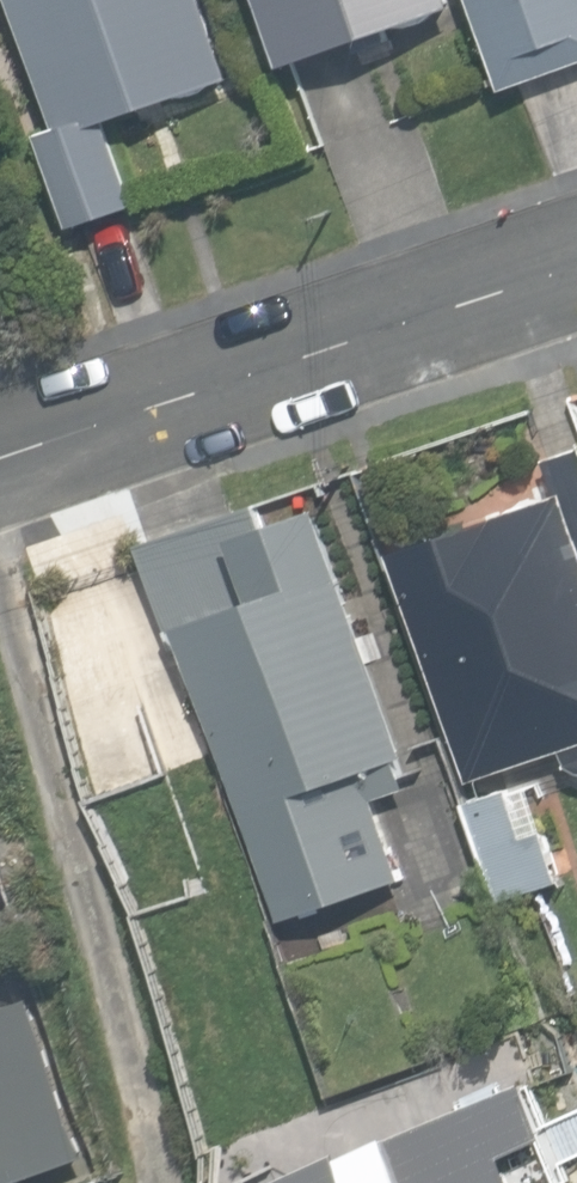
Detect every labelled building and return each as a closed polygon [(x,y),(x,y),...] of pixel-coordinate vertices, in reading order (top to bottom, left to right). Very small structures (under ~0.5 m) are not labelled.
[(77,225),(142,203),(112,119),(235,76),(209,0),(17,0),(62,128),(45,133),(77,225)] [(292,65),(459,5),(457,0),(268,0),(292,65)] [(503,90),(576,65),(576,0),(473,0),(503,90)] [(478,778),(570,747),(576,764),(576,450),(551,459),(563,493),(399,550),(478,778)] [(182,627),(282,923),(406,881),(375,788),(403,779),(394,754),(407,750),(323,502),(261,524),(251,495),(135,535),(168,632),(182,627)] [(471,803),(504,901),(568,880),(537,784),(516,791),(515,788),(471,803)] [(86,1157),(33,995),(0,1006),(0,1182),(5,1182),(86,1157)] [(541,1077),(284,1182),(576,1182),(576,1159),(541,1077)]
